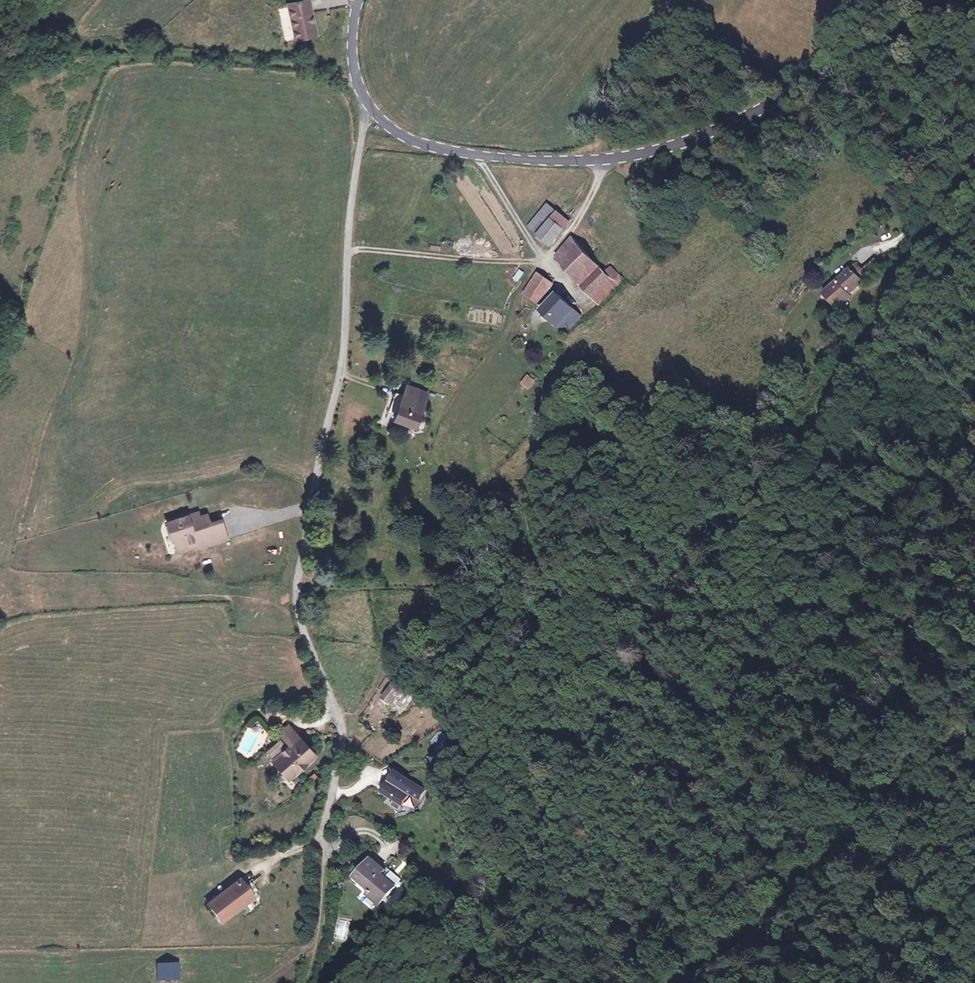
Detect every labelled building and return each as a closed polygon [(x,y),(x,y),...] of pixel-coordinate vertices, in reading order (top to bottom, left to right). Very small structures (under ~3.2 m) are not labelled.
[(310,0),(306,0),(289,3),(295,38),(317,33),(310,0)] [(284,27),(292,25),(287,6),(279,8),(284,27)] [(556,213),(539,237),(553,246),(570,222),(556,213)] [(558,258),(564,263),(566,260),(579,246),(571,238),(558,258)] [(616,279),(579,246),(566,260),(583,279),(580,283),(598,299),(616,279)] [(867,280),(883,267),(875,258),(860,271),(867,280)] [(521,268),(510,285),(516,289),(527,272),(521,268)] [(858,274),(841,289),(846,294),(863,279),(858,274)] [(552,283),(539,275),(527,295),(540,303),(552,283)] [(616,279),(598,299),(604,305),(622,285),(616,279)] [(841,289),(836,283),(811,306),(825,321),(835,312),(831,308),(846,294),(841,289)] [(576,307),(559,293),(544,313),(561,327),(576,307)] [(576,307),(561,327),(568,332),(583,311),(576,307)] [(519,383),(527,388),(534,378),(526,373),(519,383)] [(413,386),(406,383),(403,392),(410,394),(413,386)] [(427,391),(413,386),(410,394),(403,392),(395,416),(416,424),(427,391)] [(176,541),(185,538),(189,550),(201,546),(201,548),(229,538),(222,519),(211,523),(204,525),(201,517),(199,512),(168,523),(175,541),(176,541)] [(204,525),(211,523),(208,514),(201,517),(204,525)] [(185,538),(176,541),(180,553),(189,550),(185,538)] [(404,687),(395,683),(378,701),(382,704),(378,708),(383,712),(387,708),(397,717),(407,704),(399,697),(404,687)] [(300,740),(290,728),(281,736),(292,747),(300,740)] [(316,759),(300,740),(292,747),(276,761),(292,780),(316,759)] [(443,779),(449,783),(457,773),(451,769),(443,779)] [(399,811),(410,794),(420,800),(426,790),(397,771),(391,781),(395,784),(394,786),(389,783),(382,793),(394,801),(391,806),(399,811)] [(389,873),(375,862),(360,880),(374,893),(369,899),(382,910),(404,883),(390,872),(389,873)] [(253,896),(240,880),(211,904),(223,920),(253,896)] [(251,883),(246,887),(253,896),(258,892),(251,883)] [(179,963),(158,963),(159,981),(179,981),(179,963)]
